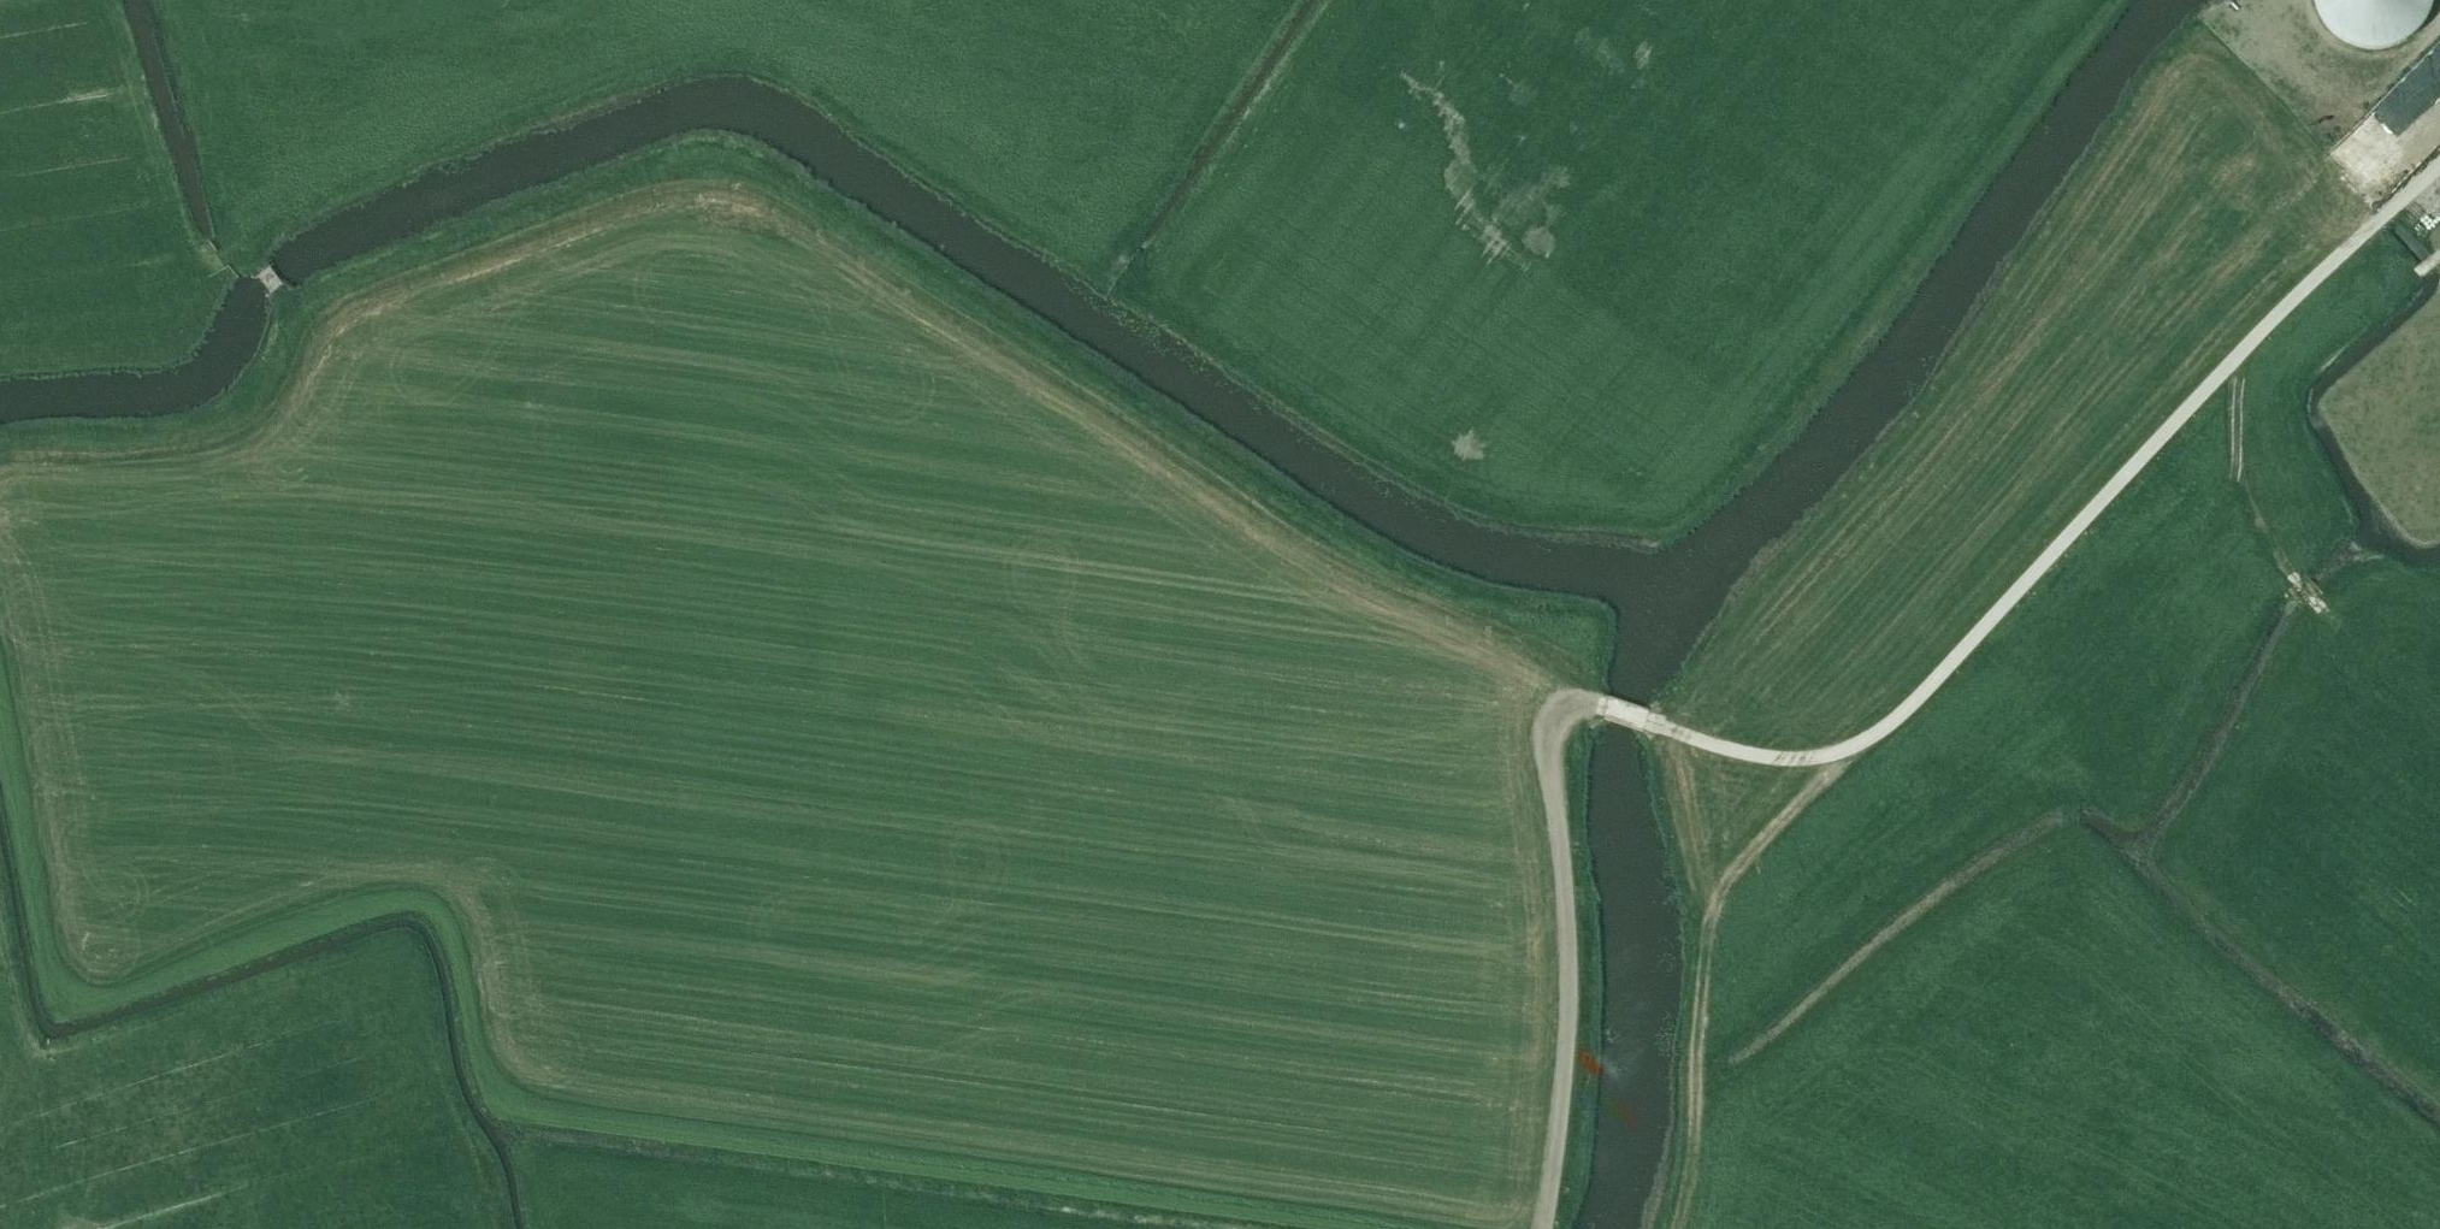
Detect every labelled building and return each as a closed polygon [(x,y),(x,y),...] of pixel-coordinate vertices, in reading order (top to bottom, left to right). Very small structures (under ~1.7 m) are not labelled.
[(2317,5),(2318,9),(2321,17),(2325,22),(2329,27),(2332,30),(2336,34),(2342,39),(2351,43),(2356,46),(2365,48),(2371,48),(2377,48),(2383,48),(2389,47),(2395,45),(2401,42),(2407,39),(2412,36),(2417,31),(2420,27),(2424,22),(2427,17),(2429,13),(2432,7),(2433,2),(2433,0),(2316,0),(2317,5)]
